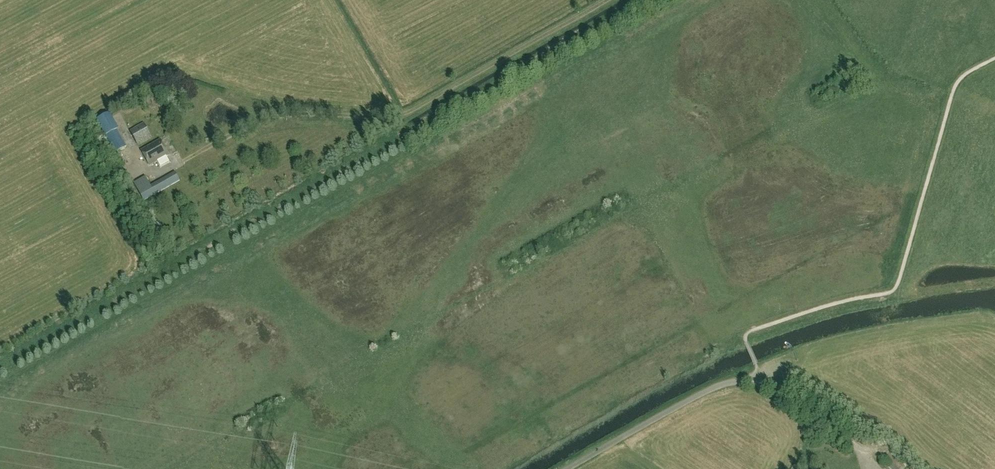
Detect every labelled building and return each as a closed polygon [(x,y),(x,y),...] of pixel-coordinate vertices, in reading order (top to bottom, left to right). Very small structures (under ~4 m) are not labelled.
[(128,149),(118,131),(118,130),(110,112),(96,120),(116,156),(128,149)] [(152,137),(144,123),(130,131),(137,145),(152,137)] [(169,155),(160,140),(141,151),(150,166),(161,160),(169,155)] [(144,201),(176,183),(180,181),(175,172),(151,186),(146,177),(134,184),(144,201)] [(886,468),(899,468),(888,458),(881,464),(886,468)]
